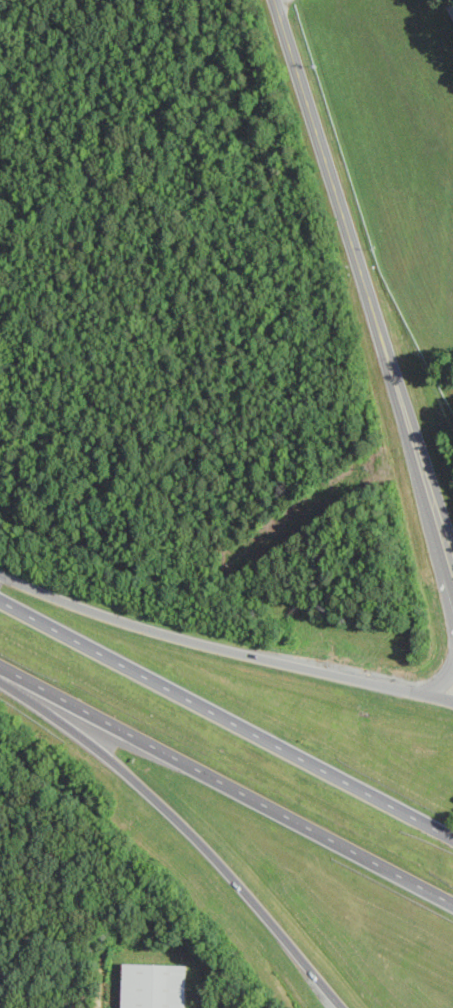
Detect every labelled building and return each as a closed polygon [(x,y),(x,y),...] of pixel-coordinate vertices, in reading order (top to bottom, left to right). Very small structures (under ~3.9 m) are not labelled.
[(194,965),(130,963),(129,1007),(193,1007),(194,965)]
